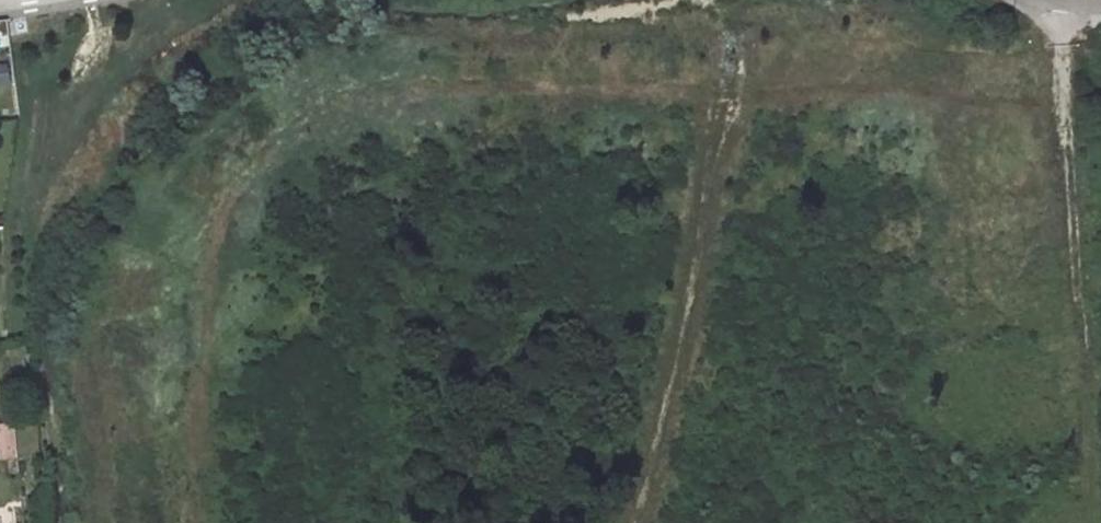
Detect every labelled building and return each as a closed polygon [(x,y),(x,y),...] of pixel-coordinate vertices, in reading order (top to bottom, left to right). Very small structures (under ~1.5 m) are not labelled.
[(12,424),(0,425),(0,459),(14,457),(12,424)]
